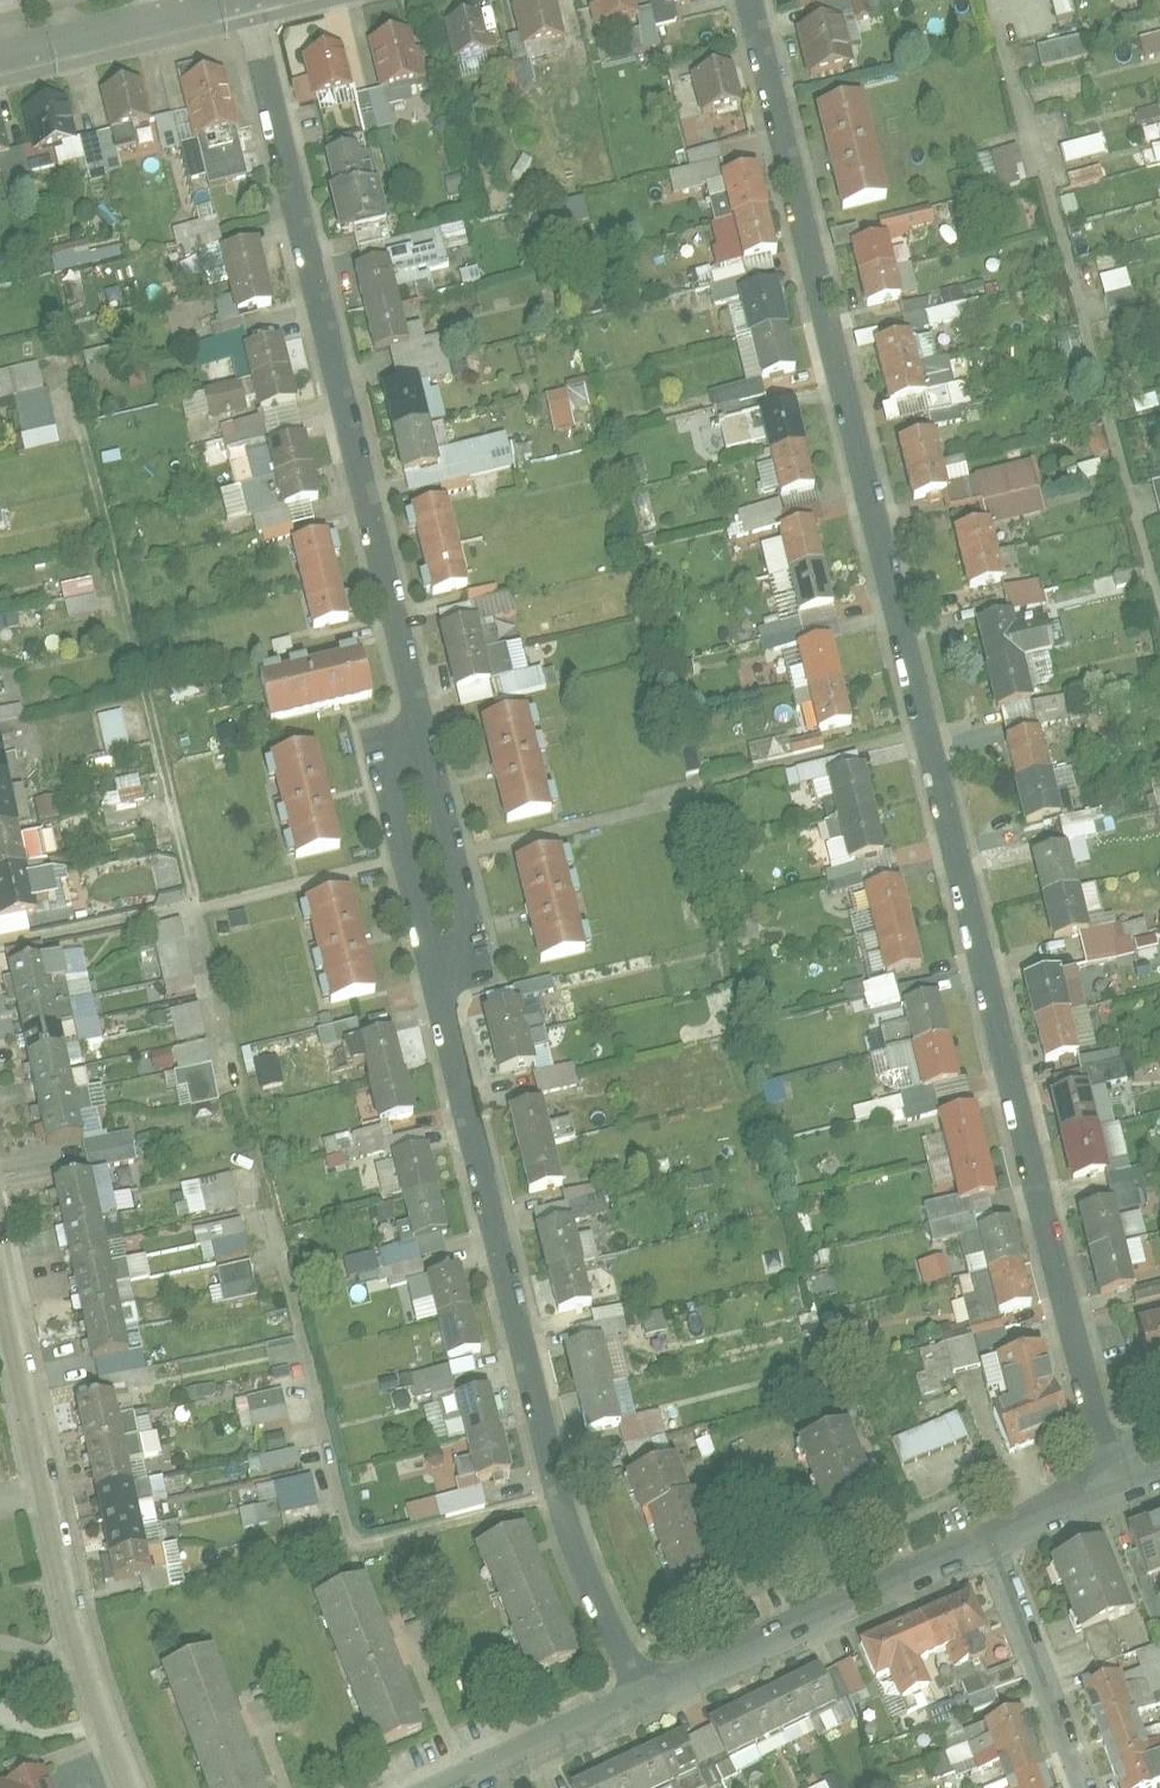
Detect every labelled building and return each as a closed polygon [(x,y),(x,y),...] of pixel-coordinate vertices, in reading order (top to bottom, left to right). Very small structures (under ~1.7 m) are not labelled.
[(513,5),(523,49),(559,40),(550,0),(536,0),(513,5)] [(603,28),(644,21),(640,0),(599,0),(603,28)] [(672,11),(713,2),(712,0),(670,0),(672,11)] [(850,18),(891,8),(889,0),(846,0),(850,18)] [(1049,19),(1062,15),(1058,0),(1044,0),(1049,19)] [(482,16),(449,25),(460,64),(493,55),(482,16)] [(840,20),(796,31),(808,78),(852,67),(840,20)] [(414,34),(378,46),(394,92),(430,80),(414,34)] [(1072,35),(1029,46),(1035,69),(1078,57),(1072,35)] [(1135,40),(1138,58),(1159,54),(1159,45),(1158,35),(1135,40)] [(347,45),(305,57),(317,99),(359,87),(347,45)] [(738,103),(726,67),(692,79),(703,114),(738,103)] [(230,77),(182,89),(197,145),(203,143),(239,135),(244,133),(230,77)] [(137,85),(105,94),(117,135),(149,125),(137,85)] [(71,101),(40,109),(52,154),(84,145),(71,101)] [(1134,125),(1156,120),(1153,107),(1131,111),(1134,125)] [(0,118),(0,163),(14,159),(4,117),(0,118)] [(842,214),(889,202),(868,126),(824,137),(842,214)] [(239,135),(203,143),(215,194),(252,185),(239,135)] [(1059,164),(1100,153),(1095,135),(1054,146),(1059,164)] [(1145,146),(1150,166),(1159,163),(1159,142),(1145,146)] [(1012,148),(972,153),(976,186),(1017,180),(1012,148)] [(360,155),(325,163),(333,195),(368,187),(360,155)] [(1098,164),(1063,175),(1068,188),(1103,177),(1098,164)] [(769,214),(762,174),(728,181),(735,220),(769,214)] [(368,187),(333,195),(344,242),(388,232),(377,185),(368,187)] [(553,201),(557,225),(577,221),(574,198),(553,201)] [(872,223),(876,240),(928,227),(924,211),(872,223)] [(777,253),(769,214),(735,220),(743,260),(777,253)] [(181,257),(201,256),(200,225),(179,226),(181,257)] [(447,228),(450,251),(474,248),(470,225),(447,228)] [(90,240),(55,250),(60,272),(96,262),(90,240)] [(852,279),(888,270),(881,243),(845,252),(852,279)] [(230,258),(237,288),(275,279),(267,249),(230,258)] [(353,274),(364,314),(401,306),(392,265),(353,274)] [(859,307),(895,298),(888,270),(852,279),(859,307)] [(1094,275),(1101,310),(1129,305),(1123,270),(1094,275)] [(237,288),(245,318),(282,309),(275,279),(237,288)] [(936,292),(938,305),(965,300),(963,286),(936,292)] [(789,334),(782,294),(748,301),(755,340),(789,334)] [(929,296),(893,305),(901,333),(974,314),(970,299),(932,309),(929,296)] [(364,314),(374,354),(411,347),(401,306),(364,314)] [(797,373),(789,334),(755,340),(763,380),(797,373)] [(873,379),(909,370),(902,342),(866,351),(873,379)] [(249,354),(256,384),(293,374),(286,344),(249,354)] [(880,406),(916,397),(909,370),(873,379),(880,406)] [(256,384),(263,413),(301,404),(293,374),(256,384)] [(579,429),(577,408),(593,407),(591,379),(570,380),(571,391),(553,393),(555,431),(579,429)] [(381,396),(391,436),(429,427),(419,386),(381,396)] [(805,451),(798,411),(764,417),(771,457),(805,451)] [(391,436),(402,476),(438,469),(429,427),(391,436)] [(1088,456),(1103,452),(1097,429),(1083,432),(1088,456)] [(55,430),(19,437),(22,458),(59,451),(55,430)] [(897,473),(933,464),(927,436),(891,445),(897,473)] [(272,451),(279,481),(317,472),(309,442),(272,451)] [(813,490),(805,451),(771,457),(779,497),(813,490)] [(617,485),(639,481),(636,459),(614,462),(617,485)] [(904,500),(940,491),(933,464),(897,473),(904,500)] [(1146,466),(1150,512),(1159,512),(1159,465),(1146,466)] [(279,481),(287,511),(324,502),(317,472),(279,481)] [(409,511),(419,551),(457,543),(447,502),(409,511)] [(829,565),(821,525),(787,532),(795,571),(829,565)] [(960,565),(996,556),(989,528),(953,537),(960,565)] [(282,546),(293,586),(330,578),(321,537),(282,546)] [(419,551),(430,591),(466,584),(457,543),(419,551)] [(966,592),(1002,583),(996,556),(960,565),(966,592)] [(836,605),(829,565),(795,571),(803,611),(836,605)] [(94,575),(57,582),(61,603),(97,596),(94,575)] [(996,588),(1003,612),(1043,601),(1036,577),(996,588)] [(293,586),(303,626),(340,619),(330,578),(293,586)] [(97,598),(60,604),(64,626),(101,619),(97,598)] [(1016,658),(1006,615),(971,623),(982,667),(1016,658)] [(435,625),(443,655),(480,646),(473,616),(435,625)] [(443,655),(450,685),(488,676),(480,646),(443,655)] [(844,686),(836,646),(802,653),(810,692),(844,686)] [(356,650),(256,675),(267,720),(324,706),(368,695),(356,650)] [(1027,702),(1016,658),(982,667),(993,711),(1027,702)] [(851,725),(844,686),(810,692),(818,732),(851,725)] [(527,705),(480,716),(493,772),(505,820),(551,809),(527,705)] [(124,750),(117,714),(96,718),(103,754),(124,750)] [(1048,773),(1037,729),(1003,737),(1014,781),(1048,773)] [(17,788),(9,745),(0,747),(0,791),(17,788)] [(768,745),(748,745),(748,759),(768,759),(768,745)] [(313,747),(267,758),(291,862),(338,851),(325,798),(313,747)] [(873,807),(862,766),(826,777),(838,818),(873,807)] [(1059,816),(1048,773),(1014,781),(1025,825),(1059,816)] [(25,830),(17,788),(0,791),(0,835),(25,830)] [(1148,796),(1157,825),(1159,824),(1159,792),(1148,796)] [(885,848),(873,807),(838,818),(849,858),(885,848)] [(34,873),(25,830),(0,835),(0,879),(34,873)] [(1073,890),(1062,846),(1027,855),(1038,899),(1073,890)] [(564,851),(517,862),(530,915),(542,966),(588,955),(564,851)] [(42,915),(34,873),(0,879),(0,923),(42,915)] [(907,921),(896,881),(860,891),(871,932),(907,921)] [(351,886),(305,897),(329,1000),(376,989),(364,938),(351,886)] [(1084,934),(1073,890),(1038,899),(1049,942),(1084,934)] [(919,962),(907,921),(871,932),(883,972),(919,962)] [(179,922),(151,928),(163,982),(149,985),(154,1010),(163,1008),(168,1026),(172,1025),(177,1050),(170,1051),(179,1090),(188,1088),(193,1107),(220,1101),(179,922)] [(15,967),(20,989),(69,978),(65,956),(15,967)] [(1063,1011),(1052,967),(1018,976),(1029,1020),(1063,1011)] [(856,983),(862,1007),(889,1002),(884,977),(856,983)] [(20,989),(25,1011),(74,1001),(69,978),(20,989)] [(840,983),(841,997),(857,996),(856,982),(840,983)] [(947,1036),(936,995),(900,1006),(912,1046),(947,1036)] [(25,1011),(30,1034),(79,1023),(74,1001),(25,1011)] [(474,1014),(481,1044),(519,1035),(511,1005),(474,1014)] [(1074,1055),(1063,1011),(1029,1020),(1039,1063),(1074,1055)] [(30,1034),(34,1056),(84,1045),(79,1023),(30,1034)] [(892,1023),(875,1027),(880,1048),(896,1045),(892,1023)] [(354,1041),(364,1081),(401,1072),(392,1031),(354,1041)] [(481,1044),(489,1074),(526,1065),(519,1035),(481,1044)] [(959,1077),(947,1036),(912,1046),(923,1087),(959,1077)] [(34,1056),(39,1078),(89,1068),(84,1045),(34,1056)] [(39,1078),(44,1101),(94,1090),(89,1068),(39,1078)] [(364,1081),(375,1121),(411,1114),(401,1072),(364,1081)] [(1091,1127),(1080,1083),(1045,1092),(1056,1135),(1091,1127)] [(44,1101),(49,1123),(98,1112),(94,1090),(44,1101)] [(854,1123),(899,1112),(894,1096),(850,1107),(854,1123)] [(499,1114),(510,1154),(547,1146),(537,1105),(499,1114)] [(984,1147),(973,1105),(939,1114),(951,1156),(984,1147)] [(49,1123),(54,1145),(103,1135),(98,1112),(49,1123)] [(1101,1171),(1091,1127),(1056,1135),(1067,1179),(1101,1171)] [(375,1130),(327,1139),(331,1165),(380,1156),(375,1130)] [(510,1154),(520,1194),(557,1187),(547,1146),(510,1154)] [(996,1189),(984,1147),(951,1156),(962,1198),(996,1189)] [(387,1157),(397,1197),(435,1189),(425,1148),(387,1157)] [(58,1184),(63,1207),(105,1198),(100,1175),(58,1184)] [(232,1175),(199,1183),(206,1217),(239,1210),(232,1175)] [(179,1187),(184,1205),(174,1207),(178,1223),(206,1217),(199,1183),(179,1187)] [(397,1197),(408,1238),(444,1230),(435,1189),(397,1197)] [(129,1195),(111,1199),(115,1218),(133,1214),(129,1195)] [(63,1207),(67,1229),(110,1220),(105,1198),(63,1207)] [(1121,1245),(1110,1201),(1076,1210),(1087,1253),(1121,1245)] [(67,1229),(72,1251),(115,1242),(110,1220),(67,1229)] [(242,1222),(208,1229),(216,1264),(249,1256),(242,1222)] [(530,1232),(541,1273),(578,1264),(568,1223),(530,1232)] [(1020,1267),(1009,1225),(975,1234),(986,1276),(1020,1267)] [(72,1251),(77,1274),(119,1265),(115,1242),(72,1251)] [(1132,1289),(1121,1245),(1087,1253),(1098,1297),(1132,1289)] [(210,1246),(199,1248),(202,1265),(214,1262),(210,1246)] [(349,1257),(352,1277),(384,1272),(381,1252),(349,1257)] [(939,1256),(912,1260),(916,1285),(943,1280),(939,1256)] [(145,1260),(126,1264),(130,1285),(149,1281),(145,1260)] [(254,1263),(220,1271),(228,1305),(261,1298),(254,1263)] [(541,1273),(551,1313),(588,1305),(578,1264),(541,1273)] [(77,1274),(82,1296),(124,1287),(119,1265),(77,1274)] [(1031,1309),(1020,1267),(986,1276),(998,1318),(1031,1309)] [(420,1280),(431,1320),(468,1312),(459,1271),(420,1280)] [(82,1296),(86,1318),(129,1309),(124,1287),(82,1296)] [(219,1289),(208,1291),(212,1308),(223,1306),(219,1289)] [(86,1318),(91,1341),(134,1332),(129,1309),(86,1318)] [(665,1311),(647,1314),(650,1333),(668,1330),(665,1311)] [(431,1320),(441,1360),(478,1353),(468,1312),(431,1320)] [(1124,1330),(1132,1383),(1159,1379),(1159,1325),(1124,1330)] [(91,1341),(96,1363),(138,1354),(134,1332),(91,1341)] [(939,1342),(946,1371),(973,1365),(966,1336),(939,1342)] [(598,1341),(560,1350),(581,1431),(634,1420),(626,1383),(609,1386),(598,1341)] [(915,1350),(920,1369),(943,1363),(938,1344),(915,1350)] [(1067,1435),(1040,1348),(979,1367),(1006,1453),(1067,1435)] [(415,1387),(417,1398),(460,1393),(457,1366),(404,1373),(406,1388),(415,1387)] [(287,1369),(270,1373),(273,1383),(289,1379),(287,1369)] [(449,1398),(460,1438),(497,1430),(487,1388),(449,1398)] [(239,1397),(243,1429),(294,1422),(289,1390),(239,1397)] [(127,1397),(80,1408),(85,1430),(132,1419),(127,1397)] [(956,1415),(888,1434),(896,1461),(963,1442),(956,1415)] [(132,1419),(85,1430),(90,1451),(137,1441),(132,1419)] [(788,1441),(804,1484),(852,1466),(836,1423),(788,1441)] [(460,1438),(470,1478),(507,1471),(497,1430),(460,1438)] [(266,1456),(252,1458),(255,1474),(300,1466),(295,1438),(264,1443),(266,1456)] [(137,1441),(90,1451),(94,1473),(142,1463),(137,1441)] [(717,1577),(699,1525),(687,1492),(680,1495),(667,1460),(613,1479),(625,1514),(633,1511),(645,1544),(663,1596),(717,1577)] [(142,1463),(94,1473),(99,1495),(147,1485),(142,1463)] [(804,1484),(820,1527),(869,1509),(852,1466),(804,1484)] [(324,1506),(317,1474),(259,1487),(263,1503),(281,1499),(284,1515),(324,1506)] [(147,1485),(99,1495),(104,1517),(151,1507),(147,1485)] [(271,1504),(244,1509),(247,1529),(275,1524),(271,1504)] [(151,1507),(104,1517),(109,1539),(156,1528),(151,1507)] [(1159,1573),(1159,1520),(1130,1532),(1148,1578),(1159,1573)] [(514,1524),(463,1546),(519,1674),(570,1652),(514,1524)] [(156,1528),(109,1539),(114,1561),(161,1550),(156,1528)] [(1130,1617),(1100,1543),(1051,1563),(1081,1636),(1130,1617)] [(161,1550),(114,1561),(118,1582),(166,1572),(161,1550)] [(430,1731),(367,1581),(322,1600),(385,1750),(430,1731)] [(981,1632),(966,1598),(852,1646),(866,1680),(884,1672),(896,1701),(926,1688),(915,1663),(946,1649),(954,1667),(974,1659),(966,1639),(981,1632)] [(213,1649),(166,1667),(212,1787),(267,1787),(213,1649)] [(981,1669),(981,1686),(1008,1685),(1008,1669),(981,1669)] [(818,1670),(788,1684),(803,1717),(833,1703),(818,1670)] [(1117,1787),(1156,1787),(1157,1787),(1118,1677),(1083,1690),(1117,1787)] [(788,1684),(757,1698),(773,1731),(803,1717),(788,1684)] [(757,1698),(727,1712),(742,1745),(773,1731),(757,1698)] [(727,1712),(697,1726),(712,1758),(742,1745),(727,1712)] [(1024,1712),(982,1728),(1004,1787),(1052,1787),(1024,1712)] [(684,1736),(656,1749),(671,1781),(699,1768),(684,1736)] [(628,1762),(640,1787),(657,1787),(671,1781),(656,1749),(628,1762)] [(599,1775),(605,1787),(640,1787),(628,1762),(599,1775)] [(52,1772),(12,1787),(59,1787),(52,1772)] [(571,1787),(605,1787),(599,1775),(571,1787)]
